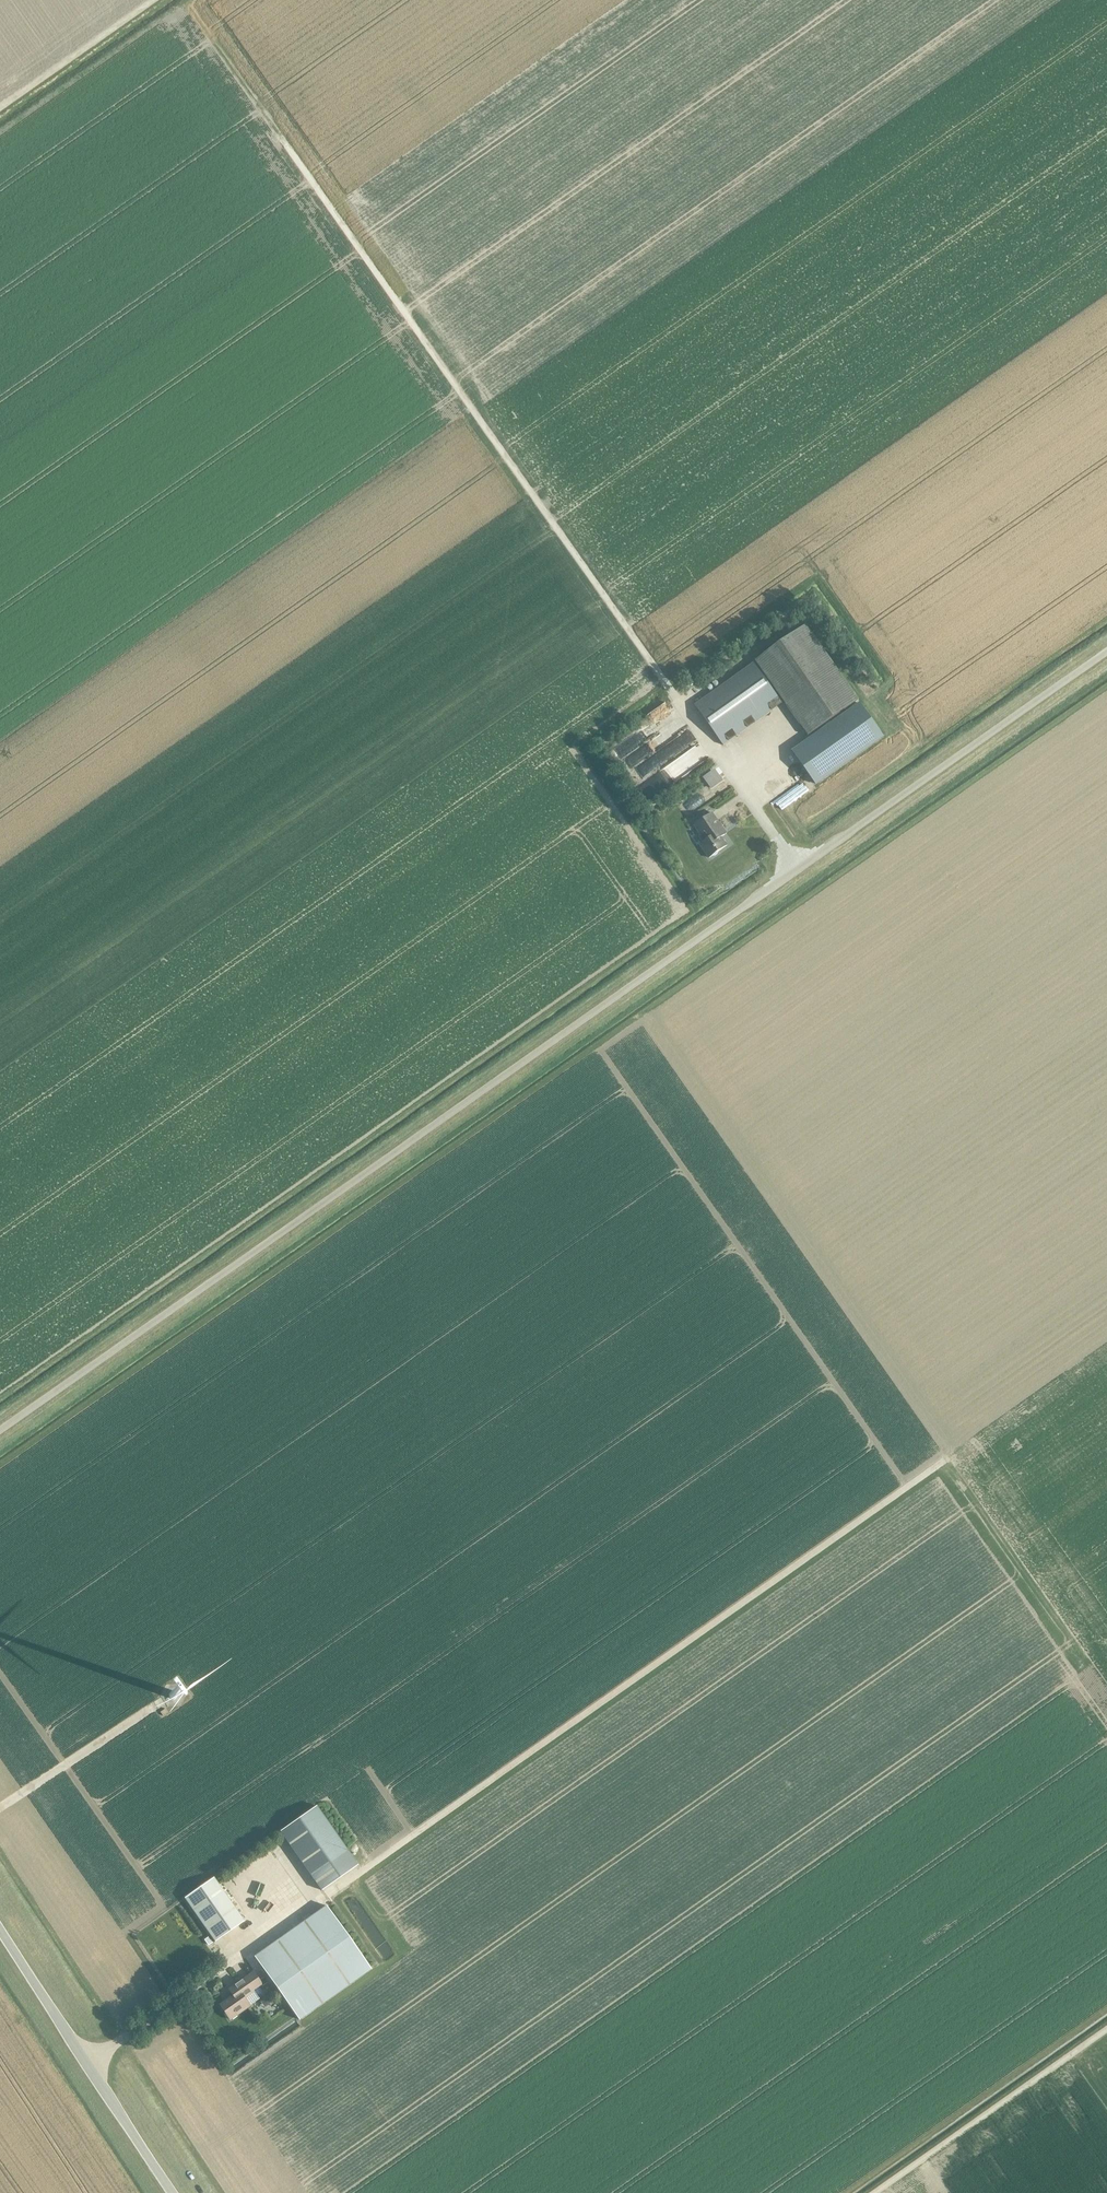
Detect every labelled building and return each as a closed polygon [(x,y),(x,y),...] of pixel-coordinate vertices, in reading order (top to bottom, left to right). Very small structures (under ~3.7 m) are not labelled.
[(807,627),(757,662),(809,734),(858,699),(807,627)] [(754,664),(734,678),(695,705),(724,745),(783,704),(754,664)] [(697,692),(704,689),(702,682),(694,686),(697,692)] [(861,703),(855,707),(793,751),(794,753),(816,784),(884,736),(861,703)] [(679,773),(698,763),(690,749),(671,759),(679,773)] [(715,781),(703,788),(709,799),(721,792),(715,781)] [(644,796),(657,793),(655,785),(642,788),(644,796)] [(700,792),(691,797),(696,805),(705,800),(700,792)] [(725,830),(713,813),(695,826),(701,835),(699,837),(703,843),(700,845),(710,858),(712,856),(715,856),(717,854),(719,852),(727,845),(722,837),(725,835),(722,831),(725,830)] [(280,1831),(322,1891),(358,1866),(316,1806),(280,1831)] [(244,1921),(214,1878),(185,1898),(215,1942),(244,1921)] [(254,1957),(299,2020),(371,1969),(326,1906),(254,1957)] [(212,1943),(208,1938),(204,1941),(208,1946),(212,1943)] [(230,2019),(250,2006),(260,1998),(253,1990),(261,1984),(253,1972),(229,1989),(233,1996),(220,2005),(230,2019)]
